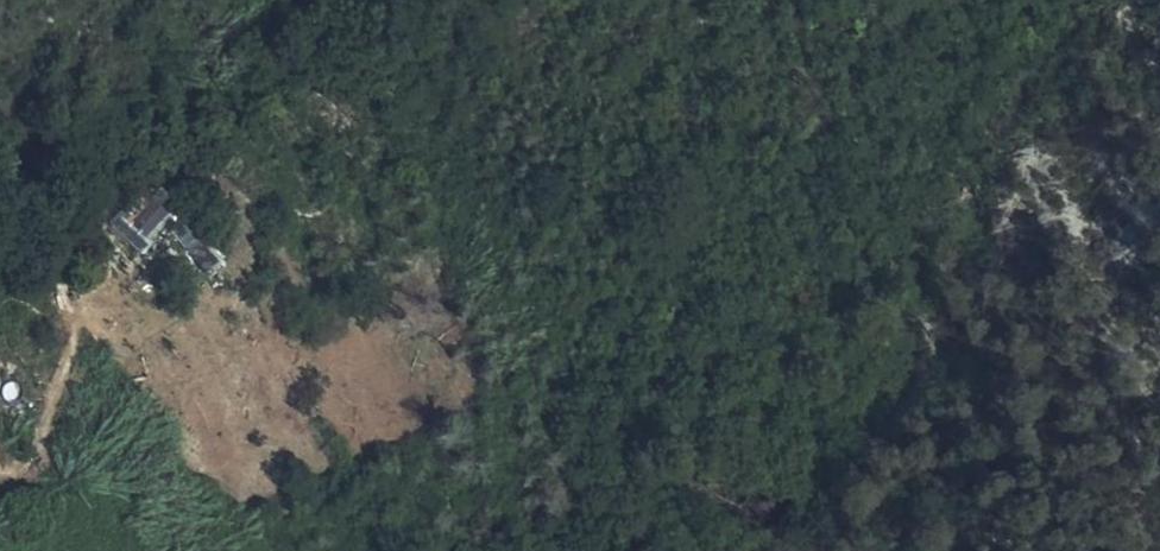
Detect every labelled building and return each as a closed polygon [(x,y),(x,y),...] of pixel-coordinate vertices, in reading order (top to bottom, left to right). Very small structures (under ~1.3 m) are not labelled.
[(134,199),(149,218),(173,197),(159,178),(134,199)]
